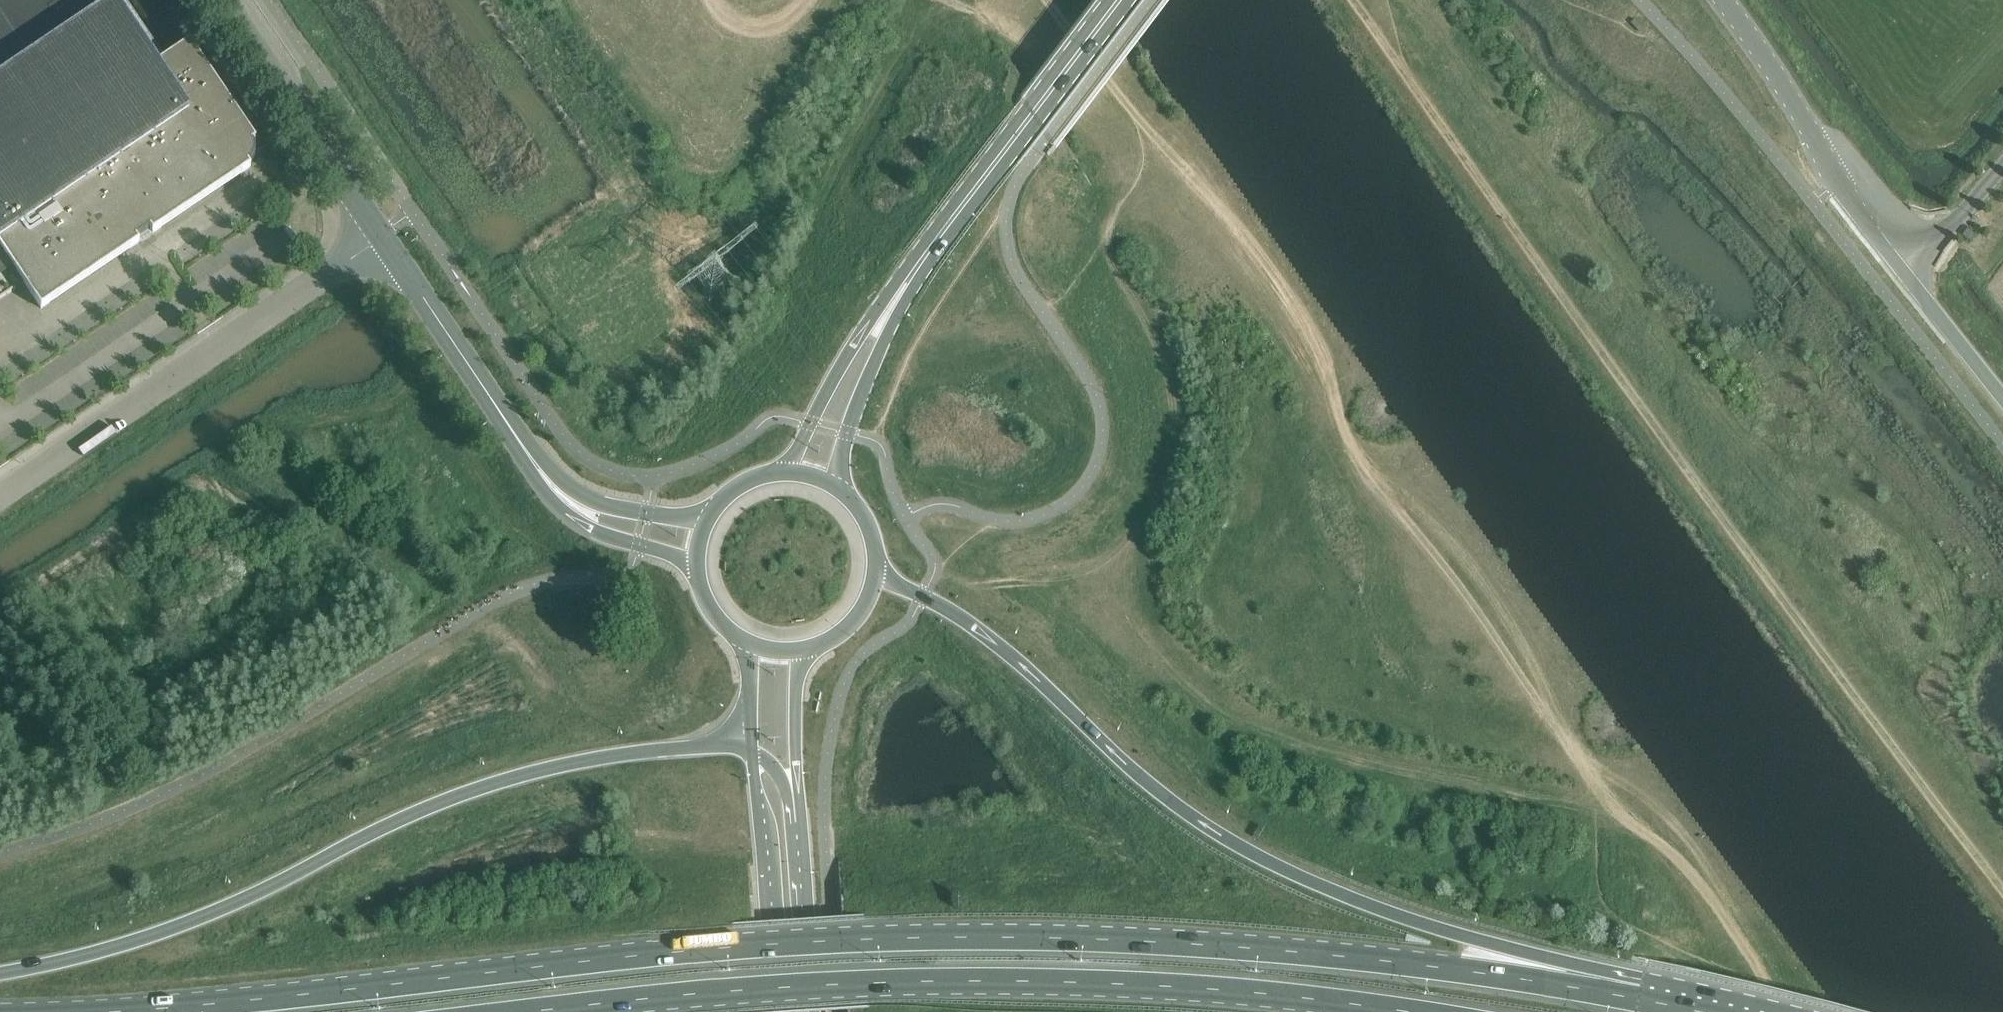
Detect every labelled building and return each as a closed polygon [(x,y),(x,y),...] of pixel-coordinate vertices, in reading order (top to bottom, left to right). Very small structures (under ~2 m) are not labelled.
[(7,257),(41,309),(139,243),(136,239),(148,232),(150,235),(250,168),(248,164),(251,162),(255,155),(254,147),(252,143),(255,141),(189,43),(156,66),(112,0),(0,0),(0,262),(7,257)] [(15,289),(15,288),(7,293),(0,282),(0,299),(15,289)]
